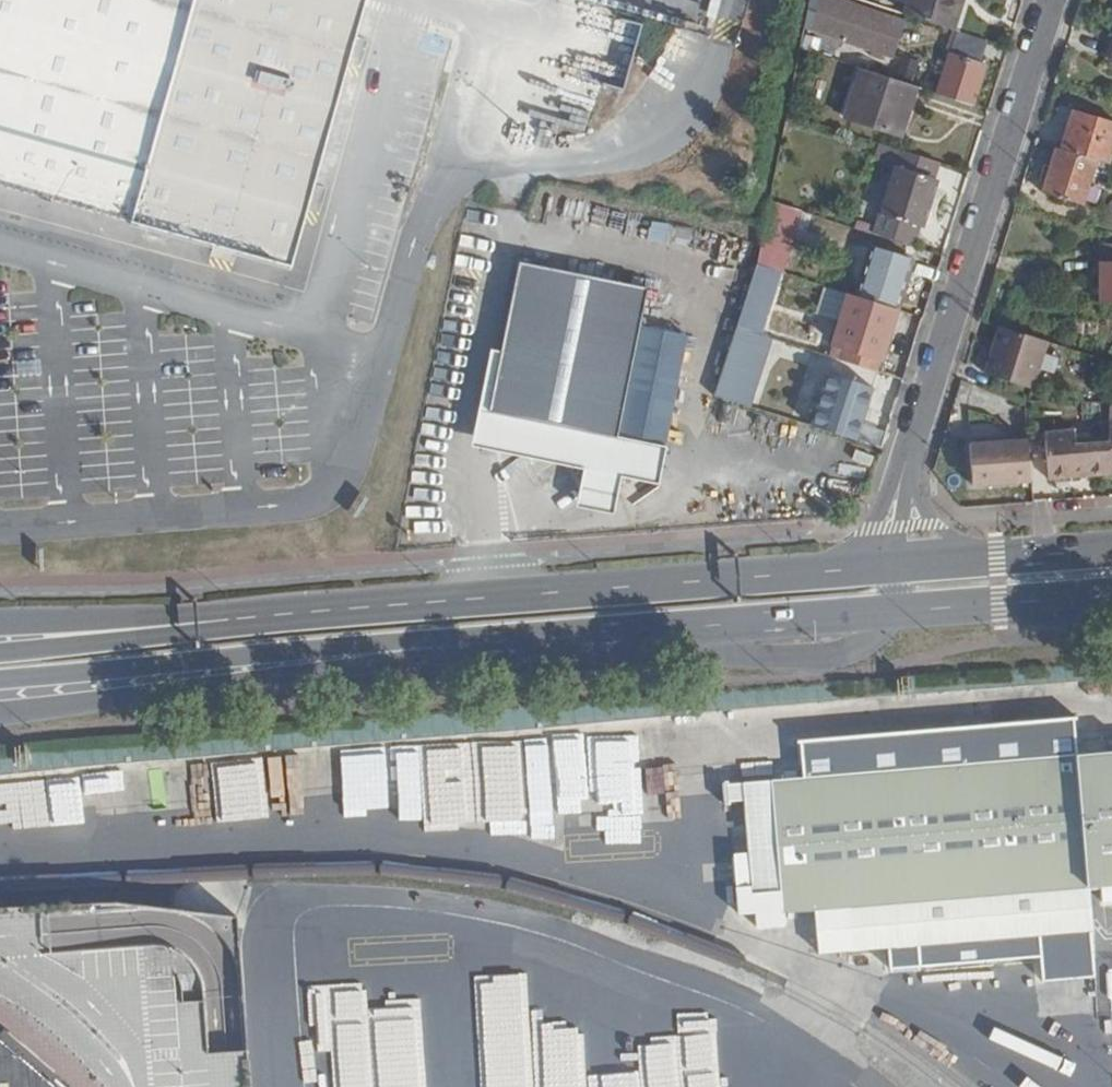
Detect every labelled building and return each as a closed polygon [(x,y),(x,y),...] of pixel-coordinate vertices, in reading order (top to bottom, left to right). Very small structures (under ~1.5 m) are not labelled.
[(291,261),(364,0),(0,0),(0,180),(291,261)] [(903,17),(941,29),(951,0),(909,0),(903,17)] [(605,17),(594,53),(626,63),(637,27),(605,17)] [(970,109),(991,47),(954,36),(935,96),(970,109)] [(898,142),(915,90),(866,74),(850,128),(898,142)] [(586,131),(595,99),(530,80),(520,112),(586,131)] [(1108,163),(1111,149),(1111,120),(1075,108),(1063,147),(1096,158),(1108,163)] [(1063,147),(1059,146),(1043,196),(1080,207),(1096,158),(1063,147)] [(913,251),(937,169),(897,156),(874,238),(913,251)] [(770,206),(750,273),(771,280),(792,211),(770,206)] [(850,302),(889,314),(905,264),(864,252),(850,302)] [(1106,252),(1103,301),(1111,301),(1111,253),(1106,252)] [(658,481),(687,333),(641,324),(649,286),(521,262),(504,350),(492,348),(474,443),(586,465),(577,506),(614,513),(621,474),(658,481)] [(750,273),(731,335),(752,341),(771,280),(750,273)] [(869,377),(889,314),(850,302),(842,301),(828,347),(832,349),(827,364),(869,377)] [(1046,339),(998,324),(983,373),(1029,388),(1046,339)] [(731,335),(710,404),(731,410),(752,341),(731,335)] [(438,354),(435,367),(462,373),(465,360),(438,354)] [(814,426),(855,438),(872,383),(832,370),(814,426)] [(1111,471),(1111,401),(1106,401),(1104,443),(1074,445),(1065,446),(1063,424),(1043,426),(1044,476),(1078,475),(1078,467),(1102,466),(1102,472),(1111,471)] [(1065,446),(1074,445),(1072,424),(1063,424),(1065,446)] [(970,481),(1026,477),(1023,435),(966,439),(970,481)] [(1078,475),(1102,472),(1102,466),(1078,467),(1078,475)] [(534,783),(537,826),(682,816),(676,725),(456,740),(462,826),(507,823),(504,785),(534,783)] [(297,790),(347,792),(348,757),(300,755),(299,766),(272,765),(272,783),(298,784),(297,790)] [(791,788),(809,912),(925,902),(929,945),(1111,929),(1111,761),(791,788)] [(229,811),(264,812),(266,765),(230,764),(229,811)] [(184,810),(221,810),(220,767),(183,767),(184,810)] [(48,783),(48,813),(91,812),(90,782),(48,783)] [(684,1002),(581,1010),(582,1026),(528,1030),(529,1046),(471,1050),(463,940),(405,944),(403,928),(350,932),(354,983),(294,987),(301,1086),(690,1086),(684,1002)] [(901,1028),(914,1008),(897,996),(884,1017),(901,1028)] [(204,1002),(181,1001),(179,1042),(203,1042),(204,1002)] [(0,1052),(0,1086),(40,1086),(0,1052)]
